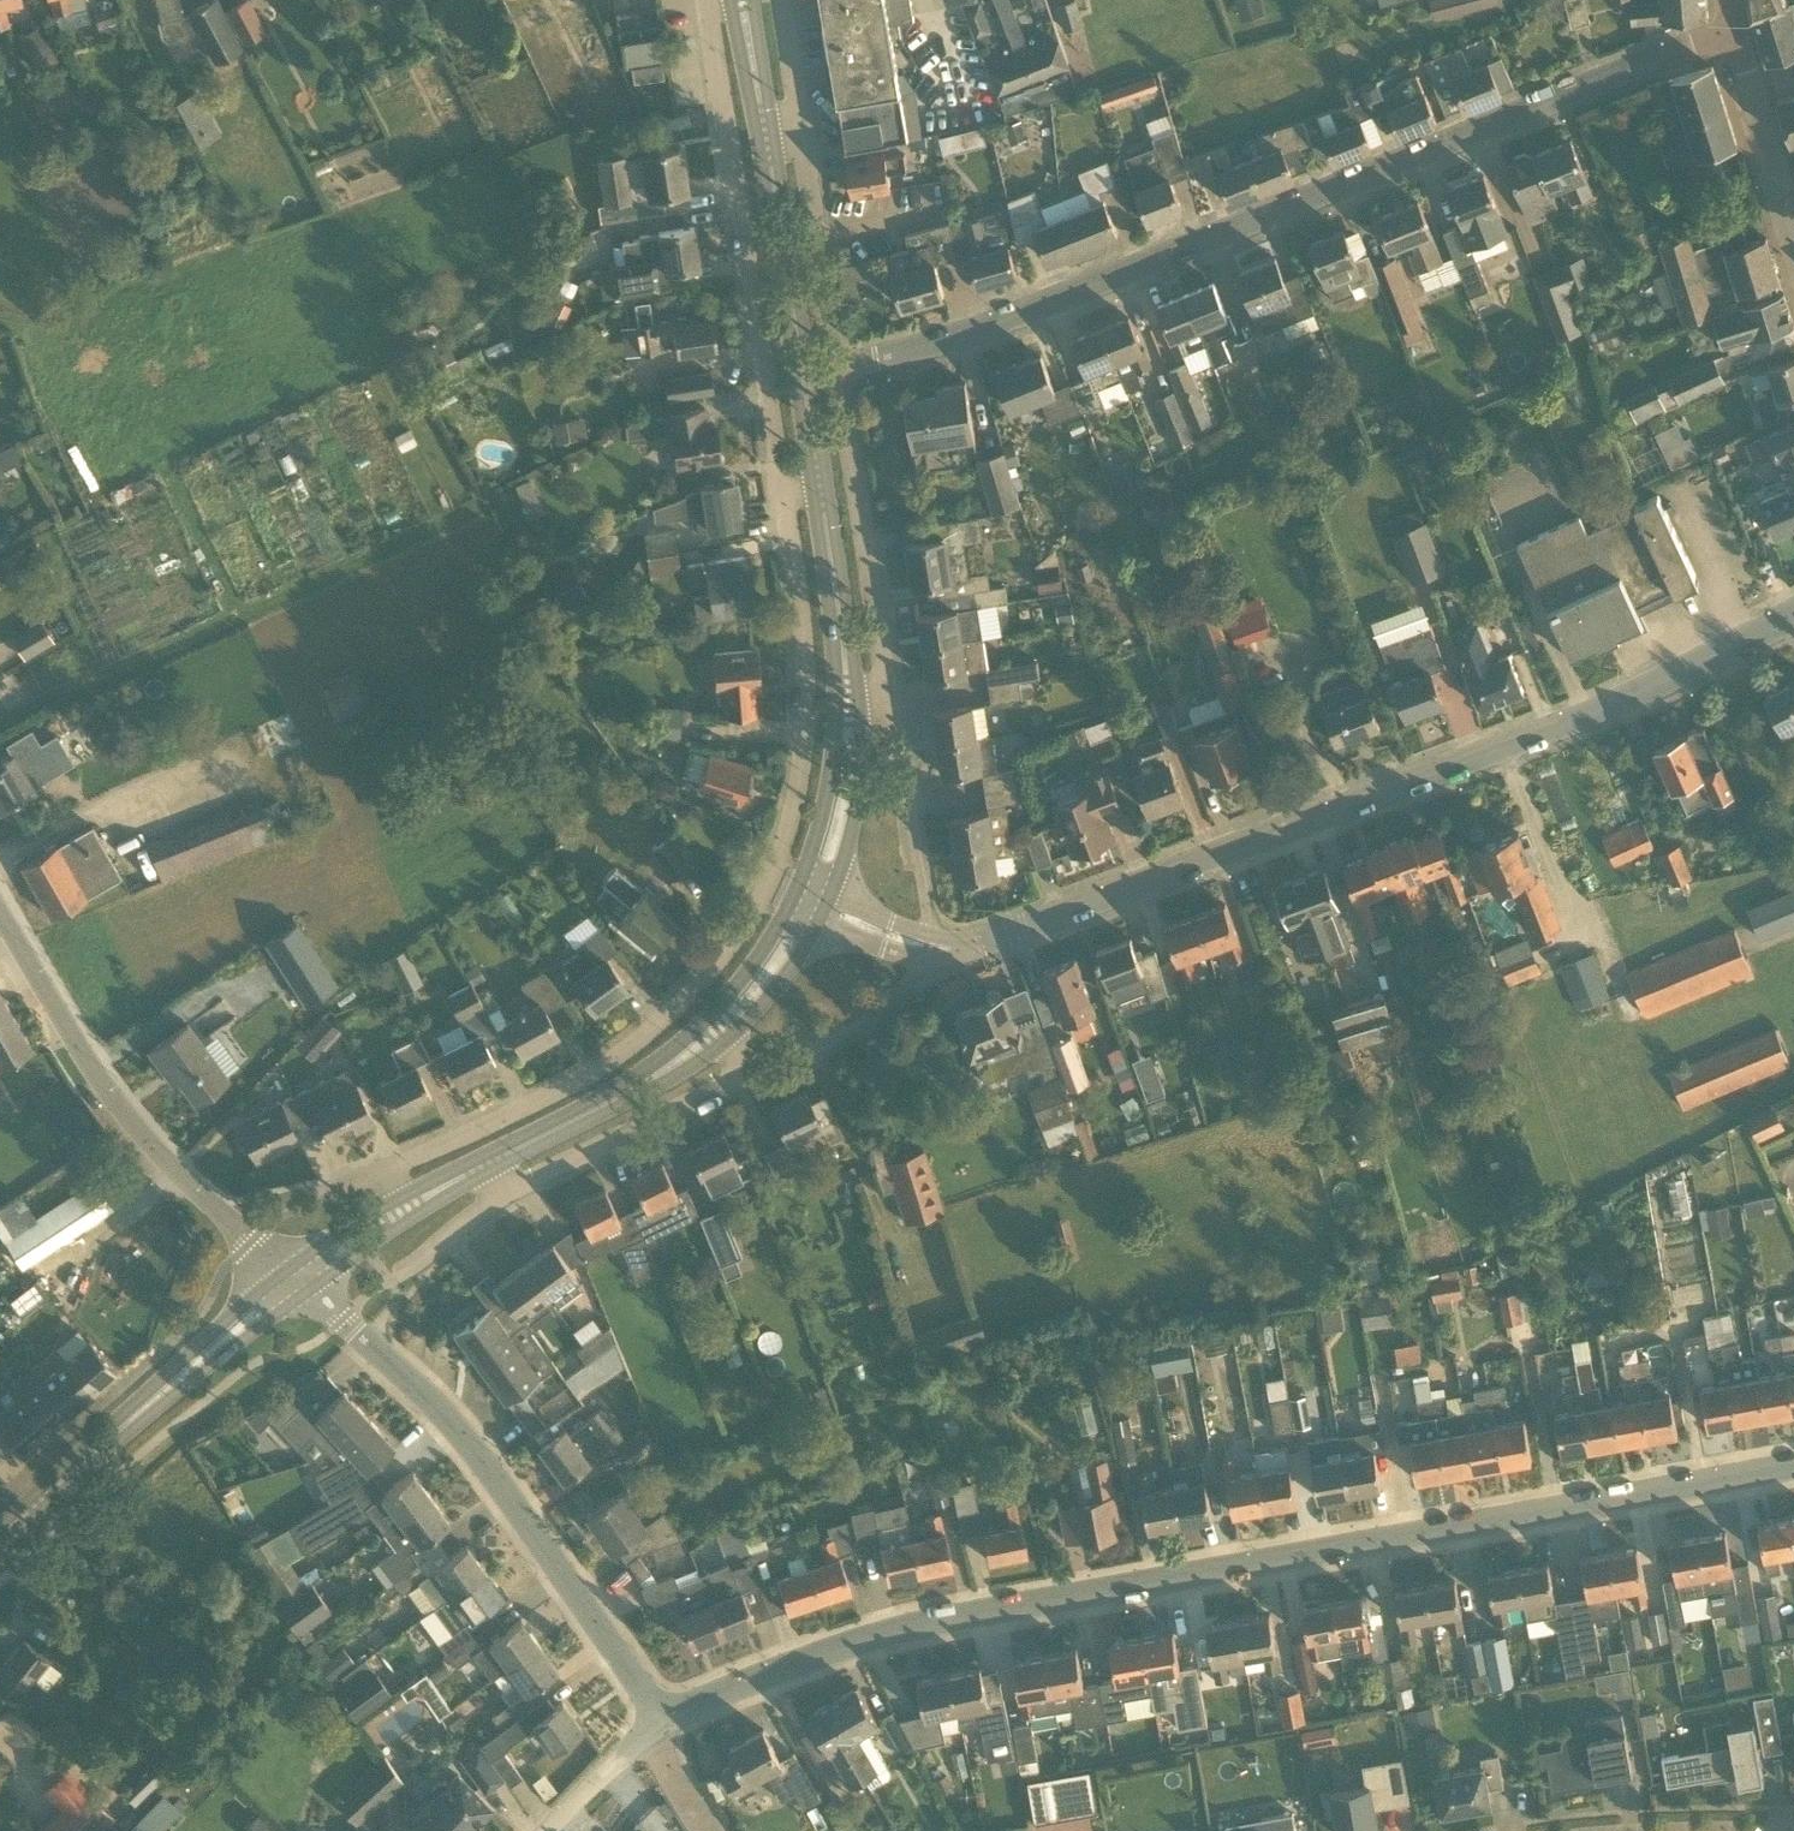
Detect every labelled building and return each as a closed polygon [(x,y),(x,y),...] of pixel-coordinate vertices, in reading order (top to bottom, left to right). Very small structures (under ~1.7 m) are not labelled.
[(4,4),(22,0),(0,0),(0,27),(9,25),(4,4)] [(86,0),(51,0),(54,14),(79,9),(87,7),(86,0)] [(161,19),(159,19),(159,21),(161,31),(163,37),(165,38),(166,40),(169,41),(171,42),(173,42),(177,41),(198,30),(216,62),(242,48),(216,0),(211,0),(189,12),(190,13),(183,15),(180,0),(157,0),(161,19)] [(265,31),(248,0),(246,0),(227,10),(245,43),(265,31)] [(901,91),(890,23),(914,19),(911,0),(822,0),(827,24),(826,24),(827,26),(823,27),(828,61),(832,61),(833,62),(834,62),(840,100),(839,100),(839,102),(833,103),(841,148),(846,147),(909,139),(901,91)] [(1084,24),(1077,0),(1073,0),(1057,5),(1065,30),(1084,24)] [(1503,1),(1503,0),(1430,0),(1435,19),(1503,1)] [(1591,22),(1585,0),(1566,0),(1573,27),(1591,22)] [(1681,19),(1709,16),(1707,0),(1662,0),(1662,1),(1631,4),(1632,23),(1664,20),(1664,21),(1681,19)] [(1778,0),(1748,0),(1750,9),(1778,0)] [(1786,0),(1778,0),(1750,9),(1751,15),(1750,16),(1751,18),(1752,17),(1758,36),(1793,24),(1793,16),(1790,3),(1788,4),(1786,0)] [(102,36),(126,29),(119,4),(95,12),(102,36)] [(976,16),(971,18),(981,43),(987,40),(985,35),(994,31),(987,17),(979,21),(976,16)] [(37,71),(60,58),(41,24),(18,36),(37,71)] [(1793,55),(1793,24),(1758,36),(1767,64),(1793,55)] [(624,67),(642,64),(666,60),(662,37),(621,43),(624,67)] [(1470,69),(1461,46),(1425,60),(1436,87),(1455,79),(1467,109),(1502,95),(1500,90),(1513,84),(1502,56),(1470,69)] [(1079,93),(1070,64),(999,92),(1006,114),(1079,93)] [(1698,156),(1735,144),(1737,143),(1713,65),(1673,78),(1690,132),(1661,142),(1668,164),(1698,156)] [(1104,106),(1159,87),(1154,73),(1100,92),(1104,106)] [(1425,94),(1417,74),(1399,81),(1401,86),(1384,93),(1378,78),(1362,84),(1375,114),(1389,108),(1400,136),(1437,121),(1426,94),(1425,94)] [(1649,84),(1650,88),(1656,107),(1674,101),(1667,80),(1667,78),(1649,84)] [(1336,162),(1373,147),(1361,119),(1375,114),(1362,84),(1346,91),(1351,104),(1332,110),(1339,128),(1325,134),(1336,162)] [(198,88),(176,100),(194,134),(216,122),(198,88)] [(1778,99),(1787,130),(1793,128),(1793,94),(1778,99)] [(1170,113),(1147,122),(1153,137),(1176,128),(1170,113)] [(1262,191),(1296,177),(1286,152),(1312,142),(1303,119),(1258,134),(1266,153),(1250,160),(1262,191)] [(1185,158),(1176,128),(1153,137),(1161,158),(1130,170),(1138,189),(1137,190),(1150,221),(1183,208),(1170,177),(1188,170),(1185,158)] [(962,150),(958,133),(941,137),(945,152),(945,154),(962,150)] [(910,138),(909,139),(911,149),(928,146),(926,137),(926,136),(923,136),(922,137),(910,138)] [(1592,193),(1585,175),(1571,139),(1540,152),(1556,189),(1557,192),(1567,188),(1572,201),(1592,193)] [(1225,145),(1194,155),(1198,167),(1203,182),(1218,176),(1230,204),(1262,191),(1250,160),(1234,166),(1225,145)] [(688,190),(681,147),(664,149),(664,148),(659,149),(659,150),(642,153),(642,154),(624,157),(624,156),(599,160),(606,203),(688,190)] [(1556,189),(1540,152),(1532,155),(1526,152),(1516,156),(1514,163),(1509,165),(1532,221),(1547,215),(1544,210),(1559,204),(1553,190),(1556,189)] [(886,156),(885,153),(868,156),(868,159),(848,162),(850,175),(847,176),(849,192),(852,192),(853,195),(891,189),(889,173),(908,170),(905,153),(886,156)] [(1081,249),(1118,234),(1101,191),(1117,185),(1107,160),(1079,172),(1093,205),(1072,213),(1081,249)] [(1468,247),(1487,239),(1507,231),(1484,174),(1450,188),(1464,221),(1458,223),(1468,247)] [(1048,223),(1035,189),(1008,200),(1014,226),(1033,218),(1037,227),(1036,228),(1049,262),(1081,249),(1072,213),(1048,223)] [(1378,215),(1390,248),(1412,240),(1416,250),(1409,252),(1416,270),(1441,261),(1419,201),(1378,215)] [(1017,275),(1008,244),(992,249),(982,218),(966,223),(965,217),(950,220),(950,222),(958,258),(959,259),(972,255),(980,285),(1017,275)] [(904,307),(945,295),(936,264),(958,258),(950,222),(906,235),(909,248),(891,253),(897,272),(894,273),(904,307)] [(699,264),(693,227),(694,227),(694,226),(659,230),(659,232),(639,235),(640,239),(643,261),(613,265),(617,295),(630,293),(659,289),(656,272),(665,271),(700,265),(700,263),(699,264)] [(1686,323),(1714,314),(1707,292),(1737,283),(1739,291),(1779,278),(1767,237),(1747,243),(1743,228),(1722,234),(1723,238),(1694,248),(1690,234),(1661,243),(1686,323)] [(1356,258),(1345,230),(1311,244),(1329,290),(1330,289),(1349,281),(1352,287),(1363,283),(1368,294),(1383,288),(1369,253),(1356,258)] [(1422,321),(1397,255),(1375,264),(1401,330),(1403,329),(1420,322),(1422,321)] [(1283,325),(1285,324),(1299,318),(1316,312),(1301,273),(1285,279),(1276,258),(1240,272),(1256,310),(1257,309),(1274,303),(1283,325)] [(1459,267),(1471,297),(1488,289),(1489,289),(1478,260),(1459,267)] [(1214,363),(1215,366),(1232,359),(1230,355),(1223,338),(1236,333),(1237,332),(1229,314),(1227,314),(1214,282),(1187,293),(1207,344),(1214,363)] [(1544,300),(1558,340),(1583,331),(1569,291),(1544,300)] [(1177,356),(1183,354),(1207,344),(1187,293),(1159,305),(1172,337),(1170,338),(1177,356)] [(1753,336),(1793,323),(1784,293),(1714,314),(1723,344),(1727,343),(1730,353),(1756,345),(1753,336)] [(695,320),(694,315),(635,324),(636,326),(640,353),(660,350),(658,339),(674,336),(677,354),(717,348),(712,318),(695,320)] [(1130,316),(1102,328),(1122,378),(1127,391),(1144,384),(1139,372),(1152,366),(1145,348),(1143,349),(1130,316)] [(1593,352),(1629,341),(1623,320),(1586,332),(1593,352)] [(1122,378),(1102,328),(1074,339),(1087,371),(1085,372),(1087,377),(1071,384),(1070,383),(1082,411),(1105,402),(1100,388),(1122,378)] [(1253,337),(1240,342),(1236,333),(1223,338),(1230,355),(1238,352),(1245,370),(1263,363),(1253,337)] [(509,337),(483,349),(488,360),(514,348),(509,337)] [(488,366),(480,347),(456,358),(451,347),(424,359),(437,389),(488,366)] [(1055,389),(1042,356),(1019,365),(1017,362),(997,370),(1012,409),(1041,397),(1052,423),(1082,411),(1070,383),(1055,389)] [(1714,357),(1669,378),(1681,403),(1725,382),(1714,357)] [(1790,414),(1785,398),(1793,395),(1793,359),(1769,367),(1775,384),(1755,391),(1765,423),(1790,414)] [(1170,370),(1194,429),(1213,421),(1193,371),(1189,362),(1186,363),(1170,370)] [(712,371),(665,379),(669,400),(716,393),(712,371)] [(912,444),(973,434),(974,434),(966,382),(943,386),(944,393),(905,399),(912,444)] [(1177,446),(1194,440),(1174,391),(1157,398),(1177,446)] [(708,424),(705,407),(663,414),(663,416),(657,417),(656,410),(626,424),(627,437),(628,440),(657,435),(665,433),(668,450),(673,449),(676,466),(720,459),(716,433),(709,434),(708,427),(715,426),(715,423),(708,424)] [(585,417),(552,421),(555,441),(587,436),(585,417)] [(1768,432),(1769,434),(1746,443),(1754,462),(1755,461),(1754,457),(1775,448),(1776,450),(1793,443),(1793,421),(1768,432)] [(1438,426),(1399,441),(1407,462),(1427,454),(1433,469),(1452,461),(1438,426)] [(1590,474),(1617,464),(1606,432),(1578,442),(1590,474)] [(1691,435),(1685,438),(1664,446),(1672,466),(1699,454),(1691,435)] [(1776,450),(1775,448),(1754,457),(1755,461),(1754,462),(1758,472),(1780,463),(1787,479),(1788,479),(1793,477),(1793,443),(1776,450)] [(994,513),(1022,505),(1006,451),(978,460),(994,513)] [(734,483),(732,472),(720,474),(721,480),(718,481),(717,479),(702,481),(702,486),(677,499),(653,507),(655,521),(696,515),(698,529),(709,527),(709,528),(740,523),(737,502),(741,501),(738,482),(734,483)] [(1793,528),(1793,477),(1788,479),(1787,479),(1791,488),(1760,501),(1775,536),(1793,528)] [(531,479),(517,485),(522,498),(537,492),(531,479)] [(1174,488),(1148,483),(1143,505),(1169,511),(1174,488)] [(1698,579),(1659,495),(1636,506),(1638,510),(1589,533),(1581,516),(1519,545),(1563,638),(1562,639),(1571,659),(1600,647),(1621,637),(1618,632),(1637,623),(1628,604),(1672,584),(1675,590),(1698,579)] [(1412,510),(1386,517),(1389,527),(1415,520),(1412,510)] [(969,574),(964,542),(983,539),(980,515),(924,524),(926,541),(908,544),(915,586),(934,584),(935,595),(992,586),(989,571),(969,574)] [(1393,532),(1413,583),(1447,569),(1428,519),(1393,532)] [(644,533),(647,551),(648,555),(677,550),(674,529),(644,533)] [(1056,547),(1035,565),(1040,593),(1063,589),(1056,547)] [(744,555),(705,561),(706,562),(688,564),(688,568),(680,569),(677,550),(648,555),(647,555),(650,574),(678,569),(682,588),(708,584),(710,595),(694,597),(698,624),(719,621),(718,611),(752,606),(746,571),(741,572),(740,557),(744,555)] [(1496,574),(1482,580),(1491,603),(1506,598),(1496,574)] [(1008,601),(1006,584),(992,586),(935,595),(933,596),(936,613),(920,615),(924,647),(984,637),(979,606),(1008,601)] [(1238,646),(1274,633),(1262,597),(1226,609),(1238,646)] [(1216,606),(1194,613),(1216,674),(1215,675),(1223,695),(1227,706),(1231,704),(1244,699),(1243,697),(1248,695),(1216,606)] [(1074,610),(1058,613),(1060,624),(1076,621),(1074,610)] [(25,658),(54,640),(42,619),(30,626),(34,633),(16,644),(25,658)] [(1488,662),(1484,652),(1489,650),(1478,623),(1453,633),(1468,670),(1467,671),(1482,708),(1524,691),(1510,654),(1488,662)] [(1407,715),(1444,702),(1432,671),(1447,665),(1431,624),(1399,636),(1404,650),(1385,656),(1407,715)] [(989,668),(984,637),(924,647),(929,678),(988,669),(990,685),(1020,680),(1032,678),(1040,677),(1038,660),(989,668)] [(756,712),(754,686),(759,686),(756,649),(713,652),(716,689),(724,689),(726,715),(756,712)] [(1382,725),(1364,677),(1336,688),(1342,705),(1325,711),(1336,742),(1382,725)] [(1032,678),(1020,680),(1022,697),(1034,695),(1032,678)] [(993,702),(1022,697),(1020,680),(990,685),(993,702)] [(1192,721),(1223,710),(1217,693),(1186,705),(1192,721)] [(1165,735),(1180,731),(1169,701),(1155,706),(1165,735)] [(939,742),(979,736),(991,735),(986,703),(934,711),(939,742)] [(682,724),(682,709),(652,707),(651,722),(682,724)] [(1254,765),(1233,708),(1228,710),(1193,723),(1216,787),(1230,781),(1228,775),(1254,765)] [(1107,717),(1091,723),(1097,739),(1113,733),(1107,717)] [(651,722),(650,732),(650,738),(681,740),(682,724),(651,722)] [(1702,728),(1697,726),(1690,730),(1689,734),(1656,749),(1674,789),(1681,804),(1711,791),(1723,816),(1741,808),(1722,764),(1705,727),(1702,728)] [(998,770),(993,734),(991,735),(979,736),(939,742),(944,774),(983,768),(987,789),(1017,784),(1015,767),(998,770)] [(69,759),(55,735),(39,745),(39,747),(17,760),(13,752),(0,760),(0,765),(0,766),(0,804),(1,806),(33,787),(26,774),(48,761),(53,769),(69,759)] [(1169,762),(1166,753),(1161,737),(1138,745),(1144,761),(1151,759),(1154,768),(1137,774),(1151,811),(1183,799),(1170,762),(1169,762)] [(710,755),(690,749),(683,773),(702,780),(699,789),(740,802),(752,767),(710,754),(710,755)] [(1106,841),(1104,835),(1113,831),(1110,821),(1126,815),(1107,765),(1075,777),(1080,792),(1054,802),(1060,818),(1056,819),(1063,839),(1068,837),(1074,853),(1092,846),(1106,841)] [(671,800),(677,781),(654,774),(648,793),(671,800)] [(1020,801),(1019,797),(1017,784),(987,789),(990,810),(951,817),(956,848),(1013,839),(1007,803),(1020,801)] [(141,840),(154,878),(267,841),(255,802),(141,840)] [(1615,864),(1656,846),(1644,820),(1603,838),(1615,864)] [(122,876),(93,825),(58,845),(58,844),(22,865),(51,917),(87,896),(122,876)] [(1468,898),(1442,828),(1420,835),(1433,871),(1443,867),(1456,902),(1468,898)] [(1038,866),(1053,861),(1043,831),(1027,837),(1038,866)] [(1524,846),(1518,832),(1480,846),(1497,890),(1516,882),(1537,936),(1560,927),(1539,873),(1542,872),(1531,843),(1524,846)] [(1416,837),(1415,833),(1392,842),(1419,916),(1430,912),(1416,875),(1427,871),(1428,873),(1433,871),(1420,835),(1416,837)] [(961,879),(963,879),(1000,873),(997,856),(1015,853),(1013,839),(956,848),(961,879)] [(1419,916),(1392,842),(1369,850),(1370,854),(1366,856),(1379,891),(1385,889),(1384,887),(1395,883),(1408,920),(1419,916)] [(1674,884),(1694,876),(1680,843),(1660,852),(1674,884)] [(1367,935),(1379,931),(1367,895),(1379,891),(1366,856),(1345,864),(1367,935)] [(643,889),(615,866),(601,882),(606,886),(596,897),(619,917),(618,918),(652,946),(674,920),(654,904),(659,898),(645,886),(643,889)] [(1301,876),(1329,952),(1351,943),(1337,906),(1340,905),(1325,866),(1301,876)] [(1329,952),(1301,876),(1276,885),(1290,923),(1293,922),(1307,960),(1312,958),(1318,974),(1335,967),(1329,952)] [(1748,908),(1761,939),(1793,925),(1793,889),(1748,908)] [(1246,957),(1226,903),(1196,914),(1209,949),(1227,943),(1234,961),(1246,957)] [(595,1009),(627,986),(607,958),(617,950),(601,927),(590,913),(564,933),(578,951),(562,963),(574,979),(595,1009)] [(1161,964),(1169,993),(1188,986),(1185,979),(1198,975),(1191,956),(1209,949),(1196,914),(1166,925),(1177,957),(1161,964)] [(306,1004),(337,984),(297,922),(266,942),(306,1004)] [(1645,1014),(1752,969),(1735,929),(1628,974),(1645,1014)] [(1139,956),(1132,938),(1118,943),(1097,950),(1099,956),(1098,957),(1100,963),(1102,963),(1109,985),(1143,972),(1153,999),(1169,993),(1161,964),(1157,949),(1139,956)] [(411,965),(404,949),(386,957),(394,974),(411,965)] [(1509,984),(1542,971),(1534,951),(1501,964),(1509,984)] [(1577,1009),(1611,996),(1594,952),(1560,965),(1577,1009)] [(1096,1015),(1090,997),(1076,958),(1044,970),(1058,1008),(1066,1027),(1096,1015)] [(1478,992),(1499,984),(1490,960),(1469,968),(1478,992)] [(479,964),(466,970),(472,982),(473,983),(485,977),(479,964)] [(1258,1023),(1279,1016),(1262,965),(1241,971),(1258,1023)] [(522,1051),(557,1032),(546,1011),(565,1000),(543,970),(521,982),(525,990),(499,1004),(507,1019),(505,1020),(522,1051)] [(460,1082),(496,1065),(483,1039),(498,1032),(484,1006),(472,982),(447,994),(468,1037),(444,1050),(460,1082)] [(1003,994),(996,988),(987,991),(986,1000),(976,1004),(977,1006),(958,1013),(974,1054),(975,1054),(985,1081),(1029,1064),(1032,1072),(1042,1068),(1056,1063),(1054,1056),(1045,1031),(1037,1009),(1014,1018),(1005,993),(1003,994)] [(1358,1000),(1369,1039),(1396,1032),(1389,1009),(1384,992),(1358,1000)] [(0,993),(0,1065),(33,1048),(0,993)] [(1344,1047),(1349,1046),(1369,1039),(1358,1000),(1332,1007),(1344,1047)] [(1465,1005),(1451,1010),(1458,1029),(1471,1024),(1465,1005)] [(1401,1006),(1389,1009),(1396,1032),(1407,1028),(1401,1006)] [(915,1029),(937,1023),(933,1009),(911,1015),(915,1029)] [(323,1051),(342,1030),(324,1014),(305,1035),(323,1051)] [(228,1077),(187,1023),(150,1050),(166,1070),(171,1066),(196,1100),(228,1077)] [(1478,1042),(1471,1024),(1458,1029),(1456,1030),(1470,1074),(1472,1078),(1491,1071),(1481,1041),(1478,1042)] [(1054,1056),(1067,1051),(1067,1049),(1058,1026),(1045,1031),(1054,1056)] [(1683,1106),(1790,1062),(1777,1028),(1670,1073),(1683,1106)] [(397,1113),(431,1096),(416,1065),(431,1058),(419,1035),(391,1049),(402,1071),(381,1081),(397,1113)] [(1357,1071),(1352,1057),(1349,1046),(1344,1047),(1322,1054),(1330,1082),(1358,1073),(1357,1071)] [(1104,1077),(1097,1056),(1072,1065),(1080,1086),(1104,1077)] [(354,1081),(347,1069),(293,1095),(308,1125),(321,1118),(332,1141),(373,1121),(354,1081)] [(1158,1071),(1140,1078),(1148,1100),(1166,1093),(1158,1071)] [(1459,1091),(1475,1086),(1472,1078),(1470,1074),(1454,1077),(1459,1091)] [(1056,1122),(1074,1116),(1061,1076),(1046,1081),(1043,1082),(1056,1122)] [(1025,1088),(1033,1111),(1050,1105),(1042,1083),(1025,1088)] [(810,1102),(805,1092),(772,1108),(788,1141),(820,1125),(828,1142),(843,1135),(824,1095),(810,1102)] [(258,1160),(299,1139),(295,1131),(308,1125),(293,1095),(239,1123),(258,1160)] [(1134,1095),(1121,1102),(1130,1118),(1143,1110),(1134,1095)] [(1780,1119),(1772,1102),(1748,1114),(1754,1125),(1756,1130),(1780,1119)] [(723,1132),(688,1149),(710,1194),(753,1173),(745,1155),(736,1159),(723,1132)] [(775,1176),(799,1164),(787,1141),(764,1152),(775,1176)] [(924,1150),(888,1161),(896,1188),(906,1222),(943,1211),(924,1150)] [(676,1192),(662,1162),(631,1176),(645,1204),(632,1210),(642,1232),(650,1249),(664,1242),(660,1233),(699,1215),(686,1187),(676,1192)] [(862,1195),(853,1165),(831,1172),(840,1201),(841,1201),(862,1195)] [(22,1265),(113,1206),(96,1180),(5,1240),(22,1265)] [(619,1217),(605,1189),(575,1204),(589,1234),(575,1240),(584,1259),(611,1246),(613,1249),(623,1245),(637,1281),(659,1273),(650,1249),(642,1232),(632,1210),(619,1217)] [(1772,1191),(1740,1200),(1744,1216),(1776,1208),(1772,1191)] [(1727,1205),(1707,1209),(1711,1228),(1731,1224),(1727,1205)] [(721,1212),(700,1220),(722,1281),(744,1273),(721,1212)] [(1070,1218),(1051,1220),(1056,1257),(1075,1254),(1070,1218)] [(556,1307),(583,1287),(574,1275),(576,1274),(553,1243),(524,1264),(547,1295),(556,1307)] [(1352,1254),(1356,1281),(1378,1278),(1374,1251),(1352,1254)] [(508,1335),(525,1322),(520,1315),(547,1295),(524,1264),(496,1285),(509,1302),(493,1314),(508,1335)] [(1444,1278),(1431,1280),(1435,1300),(1439,1299),(1452,1297),(1464,1295),(1459,1267),(1443,1270),(1444,1278)] [(23,1333),(58,1306),(37,1278),(9,1300),(12,1305),(5,1310),(23,1333)] [(1537,1317),(1532,1291),(1519,1293),(1524,1320),(1537,1317)] [(1519,1293),(1518,1292),(1499,1295),(1504,1323),(1524,1320),(1519,1293)] [(1365,1329),(1395,1324),(1390,1293),(1360,1298),(1365,1329)] [(1336,1304),(1320,1307),(1323,1329),(1339,1326),(1336,1304)] [(508,1335),(493,1314),(488,1307),(487,1308),(489,1310),(479,1318),(477,1316),(474,1318),(469,1317),(469,1322),(466,1324),(468,1326),(456,1334),(506,1401),(504,1402),(557,1366),(525,1322),(508,1335)] [(914,1355),(974,1332),(966,1311),(906,1333),(914,1355)] [(1737,1343),(1732,1313),(1718,1315),(1724,1345),(1727,1362),(1731,1381),(1738,1421),(1766,1416),(1759,1376),(1756,1357),(1742,1360),(1739,1342),(1737,1343)] [(1713,1365),(1727,1362),(1724,1345),(1718,1315),(1717,1315),(1704,1318),(1707,1333),(1686,1337),(1684,1341),(1685,1343),(1708,1339),(1713,1365)] [(601,1351),(616,1340),(610,1324),(592,1338),(601,1351)] [(1781,1335),(1784,1352),(1787,1371),(1793,1406),(1793,1332),(1781,1335)] [(1769,1355),(1784,1352),(1781,1335),(1766,1337),(1769,1355)] [(601,1351),(592,1338),(577,1349),(607,1389),(631,1375),(629,1370),(620,1349),(616,1340),(601,1351)] [(1415,1340),(1390,1343),(1392,1363),(1418,1359),(1415,1340)] [(68,1415),(118,1372),(91,1341),(71,1359),(42,1384),(68,1415)] [(1620,1348),(1623,1364),(1635,1361),(1638,1379),(1653,1376),(1651,1365),(1650,1359),(1652,1358),(1649,1343),(1647,1343),(1620,1348)] [(1191,1351),(1153,1357),(1156,1375),(1176,1371),(1194,1368),(1191,1351)] [(1592,1448),(1578,1372),(1576,1360),(1576,1357),(1556,1361),(1558,1375),(1563,1375),(1570,1410),(1556,1413),(1563,1453),(1592,1448)] [(1597,1385),(1592,1358),(1592,1357),(1576,1360),(1578,1372),(1592,1448),(1621,1443),(1613,1402),(1600,1405),(1599,1399),(1602,1399),(1599,1384),(1597,1385)] [(1621,1443),(1649,1438),(1642,1397),(1638,1379),(1635,1361),(1623,1364),(1620,1364),(1627,1400),(1613,1402),(1621,1443)] [(68,1415),(42,1384),(30,1371),(9,1390),(19,1402),(0,1419),(0,1429),(23,1455),(68,1415)] [(1793,1411),(1793,1406),(1787,1371),(1759,1376),(1766,1416),(1793,1411)] [(1738,1421),(1731,1381),(1716,1384),(1693,1388),(1695,1400),(1704,1398),(1709,1427),(1738,1421)] [(1493,1406),(1508,1403),(1505,1385),(1489,1388),(1493,1406)] [(629,1386),(611,1389),(614,1407),(632,1404),(629,1386)] [(1503,1464),(1496,1424),(1493,1406),(1489,1388),(1474,1391),(1476,1397),(1478,1408),(1464,1411),(1475,1469),(1503,1464)] [(331,1452),(368,1417),(344,1391),(310,1422),(298,1408),(278,1426),(298,1447),(314,1433),(331,1452)] [(1671,1392),(1657,1394),(1642,1397),(1649,1438),(1678,1432),(1671,1392)] [(1433,1398),(1447,1475),(1475,1469),(1464,1411),(1450,1413),(1447,1396),(1433,1398)] [(1277,1433),(1296,1430),(1290,1397),(1271,1400),(1277,1433)] [(1295,1421),(1311,1418),(1307,1398),(1292,1401),(1295,1421)] [(1418,1480),(1447,1475),(1433,1398),(1418,1401),(1421,1418),(1407,1421),(1411,1439),(1418,1480)] [(622,1436),(601,1408),(587,1418),(588,1419),(569,1434),(564,1428),(539,1446),(564,1479),(622,1436)] [(1122,1463),(1137,1461),(1130,1416),(1114,1419),(1122,1463)] [(316,1476),(331,1502),(352,1489),(344,1475),(363,1464),(367,1468),(393,1444),(368,1417),(331,1452),(341,1462),(316,1476)] [(1503,1464),(1532,1459),(1525,1418),(1496,1424),(1503,1464)] [(636,1462),(658,1446),(644,1428),(619,1448),(632,1465),(636,1462)] [(1351,1492),(1382,1486),(1372,1430),(1359,1432),(1362,1451),(1344,1455),(1351,1492)] [(1325,1458),(1321,1439),(1309,1441),(1319,1498),(1351,1492),(1344,1455),(1325,1458)] [(1234,1513),(1266,1507),(1259,1470),(1255,1442),(1235,1445),(1237,1454),(1224,1457),(1234,1513)] [(1266,1507),(1298,1502),(1287,1445),(1274,1447),(1278,1467),(1259,1470),(1266,1507)] [(658,1446),(636,1462),(641,1468),(668,1460),(658,1446)] [(1118,1518),(1114,1496),(1106,1460),(1104,1451),(1091,1453),(1093,1462),(1090,1463),(1097,1499),(1079,1503),(1080,1506),(1063,1509),(1069,1540),(1086,1537),(1086,1540),(1117,1534),(1113,1519),(1118,1518)] [(1181,1523),(1213,1517),(1203,1460),(1190,1463),(1172,1466),(1175,1485),(1175,1486),(1181,1523)] [(935,1507),(951,1502),(941,1468),(926,1473),(935,1507)] [(1156,1489),(1152,1470),(1139,1472),(1150,1528),(1181,1523),(1175,1486),(1156,1489)] [(390,1527),(400,1519),(431,1496),(413,1471),(372,1502),(390,1527)] [(646,1523),(634,1506),(638,1503),(626,1486),(600,1503),(601,1505),(588,1514),(612,1549),(632,1535),(642,1549),(637,1553),(641,1551),(651,1548),(678,1538),(681,1537),(663,1511),(646,1523)] [(385,1587),(418,1562),(410,1551),(450,1521),(431,1496),(400,1519),(390,1527),(403,1544),(371,1567),(385,1587)] [(1020,1523),(1016,1502),(996,1505),(1001,1527),(982,1530),(988,1559),(1027,1552),(1021,1523),(1020,1523)] [(305,1552),(330,1538),(339,1533),(324,1506),(312,1513),(268,1538),(280,1558),(285,1555),(288,1560),(304,1550),(305,1552)] [(908,1519),(876,1526),(872,1506),(853,1511),(851,1511),(859,1550),(880,1546),(887,1579),(920,1572),(912,1538),(908,1519)] [(944,1531),(940,1513),(926,1516),(930,1534),(912,1538),(920,1572),(952,1565),(944,1531)] [(819,1599),(850,1589),(840,1556),(859,1549),(849,1519),(827,1526),(829,1533),(822,1536),(824,1541),(819,1542),(825,1560),(808,1566),(819,1599)] [(1777,1554),(1793,1551),(1793,1536),(1791,1519),(1759,1525),(1768,1574),(1781,1572),(1777,1554)] [(1734,1572),(1726,1531),(1698,1536),(1705,1574),(1709,1592),(1710,1594),(1736,1589),(1742,1623),(1759,1619),(1750,1569),(1734,1572)] [(1687,1623),(1682,1597),(1709,1592),(1705,1574),(1698,1536),(1670,1541),(1677,1578),(1663,1580),(1672,1626),(1679,1625),(1687,1623)] [(678,1538),(651,1548),(656,1562),(683,1552),(678,1538)] [(437,1605),(485,1570),(467,1545),(427,1574),(418,1562),(385,1587),(386,1588),(384,1589),(389,1595),(393,1600),(419,1581),(437,1605)] [(1648,1604),(1637,1547),(1610,1552),(1616,1590),(1632,1587),(1636,1606),(1648,1604)] [(772,1558),(769,1548),(758,1552),(749,1555),(759,1583),(777,1576),(787,1609),(819,1599),(808,1566),(791,1572),(785,1553),(772,1558)] [(1572,1598),(1578,1629),(1593,1626),(1594,1626),(1593,1618),(1621,1613),(1616,1590),(1610,1552),(1582,1557),(1589,1595),(1572,1598)] [(640,1578),(650,1571),(638,1554),(628,1561),(640,1578)] [(741,1590),(759,1583),(749,1555),(700,1574),(699,1575),(700,1577),(710,1602),(723,1634),(754,1622),(741,1590)] [(1556,1601),(1549,1563),(1519,1569),(1524,1600),(1528,1619),(1547,1616),(1547,1621),(1559,1628),(1562,1628),(1563,1632),(1578,1629),(1572,1598),(1556,1601)] [(1498,1625),(1511,1622),(1507,1603),(1524,1600),(1519,1569),(1489,1574),(1498,1625)] [(434,1607),(452,1633),(465,1623),(504,1595),(485,1570),(437,1605),(434,1607)] [(710,1602),(700,1577),(678,1585),(674,1574),(641,1587),(650,1607),(673,1598),(680,1614),(693,1647),(723,1634),(710,1602)] [(1465,1631),(1456,1580),(1426,1586),(1432,1616),(1449,1613),(1453,1633),(1465,1631)] [(307,1645),(316,1638),(308,1628),(332,1610),(312,1583),(284,1604),(279,1608),(307,1645)] [(1405,1641),(1418,1639),(1415,1619),(1432,1616),(1426,1586),(1396,1591),(1405,1641)] [(1766,1639),(1783,1636),(1776,1593),(1759,1596),(1766,1639)] [(1372,1647),(1363,1597),(1333,1602),(1339,1633),(1356,1630),(1360,1650),(1372,1647)] [(1313,1658),(1325,1656),(1343,1653),(1339,1633),(1333,1602),(1304,1608),(1313,1658)] [(1670,1641),(1665,1610),(1648,1613),(1649,1614),(1645,1614),(1650,1645),(1652,1644),(1652,1648),(1662,1646),(1663,1654),(1672,1652),(1670,1641)] [(1281,1670),(1270,1614),(1239,1619),(1245,1657),(1264,1653),(1268,1673),(1281,1670)] [(1645,1643),(1639,1615),(1623,1618),(1633,1666),(1648,1663),(1647,1659),(1650,1658),(1647,1643),(1645,1643)] [(502,1671),(539,1644),(521,1618),(482,1647),(473,1635),(447,1654),(456,1667),(474,1654),(492,1678),(502,1671)] [(1222,1681),(1230,1679),(1227,1660),(1245,1657),(1239,1619),(1207,1625),(1217,1682),(1222,1681)] [(1593,1626),(1578,1629),(1583,1659),(1598,1657),(1593,1626)] [(65,1667),(85,1646),(69,1628),(47,1647),(65,1667)] [(1568,1662),(1583,1659),(1578,1629),(1563,1632),(1568,1662)] [(1680,1629),(1671,1631),(1674,1646),(1682,1644),(1680,1629)] [(1180,1668),(1173,1631),(1142,1637),(1152,1693),(1155,1711),(1175,1707),(1179,1729),(1208,1724),(1202,1694),(1197,1665),(1180,1668)] [(1491,1671),(1512,1667),(1506,1635),(1485,1639),(1491,1671)] [(1100,1683),(1107,1721),(1128,1717),(1124,1698),(1152,1693),(1142,1637),(1110,1643),(1116,1678),(1100,1681),(1100,1683)] [(51,1662),(25,1640),(0,1670),(0,1690),(16,1704),(51,1662)] [(1471,1674),(1488,1670),(1482,1640),(1465,1644),(1471,1674)] [(501,1728),(528,1709),(519,1697),(558,1669),(539,1644),(502,1671),(512,1684),(501,1692),(510,1703),(492,1716),(501,1728)] [(1084,1686),(1078,1649),(1046,1654),(1053,1691),(1056,1711),(1075,1708),(1078,1726),(1107,1721),(1100,1683),(1084,1686)] [(1025,1717),(1037,1714),(1056,1711),(1053,1691),(1046,1654),(1014,1660),(1025,1717)] [(332,1681),(343,1672),(332,1656),(320,1665),(332,1681)] [(1391,1658),(1396,1688),(1411,1686),(1405,1656),(1391,1658)] [(1396,1688),(1391,1658),(1375,1661),(1381,1691),(1386,1690),(1396,1688)] [(443,1660),(427,1671),(436,1682),(451,1671),(443,1660)] [(1728,1693),(1754,1688),(1749,1662),(1723,1667),(1728,1693)] [(1317,1676),(1315,1664),(1299,1667),(1302,1690),(1311,1689),(1309,1677),(1317,1676)] [(1005,1698),(989,1702),(981,1666),(950,1673),(962,1729),(982,1725),(985,1739),(1012,1733),(1005,1698)] [(342,1676),(331,1685),(356,1719),(392,1693),(374,1668),(349,1686),(342,1676)] [(1629,1668),(1612,1672),(1615,1689),(1616,1696),(1633,1693),(1629,1668)] [(1475,1691),(1491,1688),(1488,1672),(1472,1676),(1475,1691)] [(916,1747),(929,1745),(946,1741),(944,1733),(962,1729),(950,1673),(919,1680),(926,1713),(901,1719),(916,1747)] [(872,1787),(892,1775),(877,1748),(869,1753),(859,1735),(880,1723),(858,1686),(831,1701),(852,1739),(846,1742),(867,1778),(872,1787)] [(1231,1706),(1253,1702),(1250,1686),(1228,1690),(1231,1706)] [(427,1699),(439,1717),(452,1708),(440,1690),(427,1699)] [(1284,1726),(1307,1721),(1301,1690),(1278,1695),(1284,1726)] [(1773,1694),(1753,1698),(1763,1753),(1783,1749),(1773,1694)] [(550,1749),(582,1726),(563,1701),(532,1724),(550,1749)] [(867,1778),(846,1742),(852,1739),(831,1701),(810,1714),(818,1728),(806,1736),(819,1758),(831,1751),(832,1751),(853,1786),(867,1778)] [(1404,1734),(1436,1728),(1431,1704),(1399,1710),(1404,1734)] [(1549,1765),(1549,1768),(1553,1791),(1599,1783),(1597,1775),(1609,1773),(1610,1776),(1633,1772),(1629,1748),(1622,1712),(1586,1720),(1587,1729),(1573,1732),(1566,1735),(1561,1741),(1561,1748),(1541,1752),(1543,1766),(1549,1765)] [(1732,1744),(1663,1756),(1668,1785),(1729,1774),(1729,1772),(1737,1770),(1740,1784),(1765,1779),(1754,1721),(1729,1725),(1732,1744)] [(1020,1761),(1038,1759),(1032,1723),(1014,1727),(1020,1761)] [(785,1768),(782,1763),(784,1763),(765,1729),(731,1747),(738,1760),(724,1768),(726,1772),(734,1787),(752,1777),(765,1770),(783,1801),(798,1793),(805,1807),(822,1798),(800,1760),(785,1768)] [(1012,1733),(985,1739),(989,1758),(1005,1754),(1006,1756),(1009,1770),(1020,1768),(1017,1754),(1012,1733)] [(490,1760),(479,1745),(461,1758),(485,1792),(503,1779),(500,1775),(501,1774),(491,1760),(490,1760)] [(503,1750),(491,1760),(501,1774),(510,1786),(523,1777),(503,1750)] [(1443,1812),(1491,1803),(1489,1789),(1505,1786),(1504,1783),(1499,1754),(1481,1757),(1483,1765),(1436,1774),(1442,1806),(1443,1812)] [(1340,1830),(1375,1830),(1378,1830),(1373,1801),(1386,1798),(1388,1805),(1409,1801),(1401,1758),(1379,1762),(1383,1782),(1333,1791),(1334,1795),(1324,1797),(1328,1816),(1337,1814),(1340,1830)] [(1038,1759),(1020,1761),(1023,1775),(1040,1772),(1038,1759)] [(1092,1769),(1031,1781),(1039,1822),(1100,1811),(1092,1769)] [(144,1798),(165,1778),(157,1770),(136,1791),(144,1798)] [(457,1773),(448,1781),(446,1780),(443,1780),(441,1780),(438,1781),(436,1783),(434,1785),(433,1788),(433,1792),(435,1795),(413,1817),(427,1830),(469,1830),(492,1807),(457,1773)] [(356,1823),(377,1802),(361,1783),(339,1803),(356,1823)] [(837,1797),(827,1803),(839,1825),(845,1821),(851,1818),(839,1796),(837,1797)] [(93,1802),(64,1829),(48,1812),(27,1830),(101,1830),(111,1821),(93,1802)] [(1293,1812),(1260,1818),(1263,1830),(1296,1830),(1293,1812)] [(275,1827),(260,1813),(248,1826),(254,1830),(271,1830),(275,1827)]
